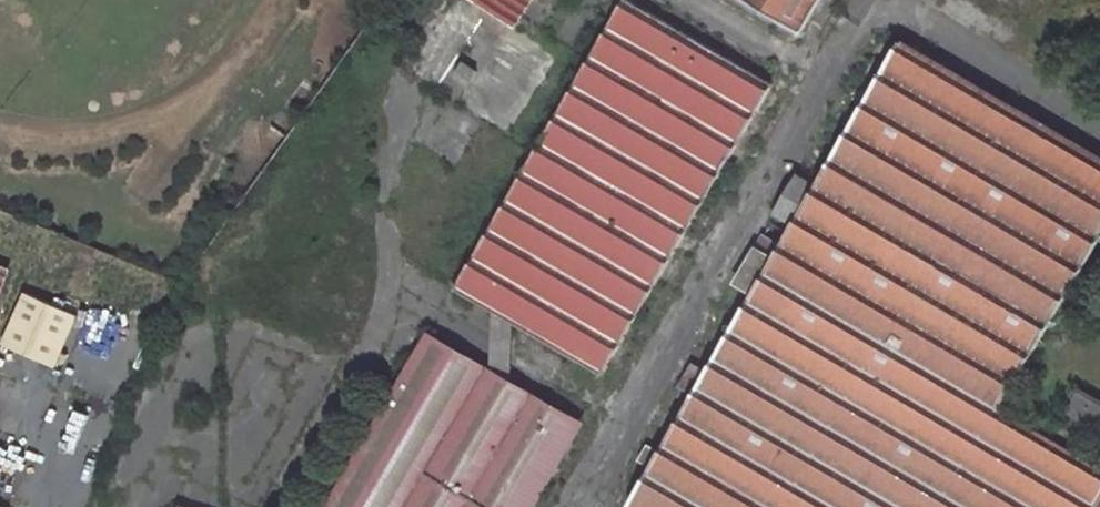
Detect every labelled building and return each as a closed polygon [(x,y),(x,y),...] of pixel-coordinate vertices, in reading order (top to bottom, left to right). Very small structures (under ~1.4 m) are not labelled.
[(631,0),(628,0),(457,292),(604,378),(776,85),(631,0)] [(467,4),(480,12),(488,0),(470,0),(467,4)] [(480,12),(511,33),(533,0),(488,0),(480,12)] [(803,36),(824,0),(742,0),(803,36)] [(903,42),(631,506),(632,506),(1099,506),(1099,470),(1000,410),(1099,242),(1099,159),(903,42)] [(0,269),(0,309),(14,275),(0,269)] [(448,350),(418,401),(458,425),(450,439),(391,404),(330,506),(528,506),(576,425),(448,350)] [(1078,391),(1063,417),(1099,439),(1099,404),(1078,391)]
